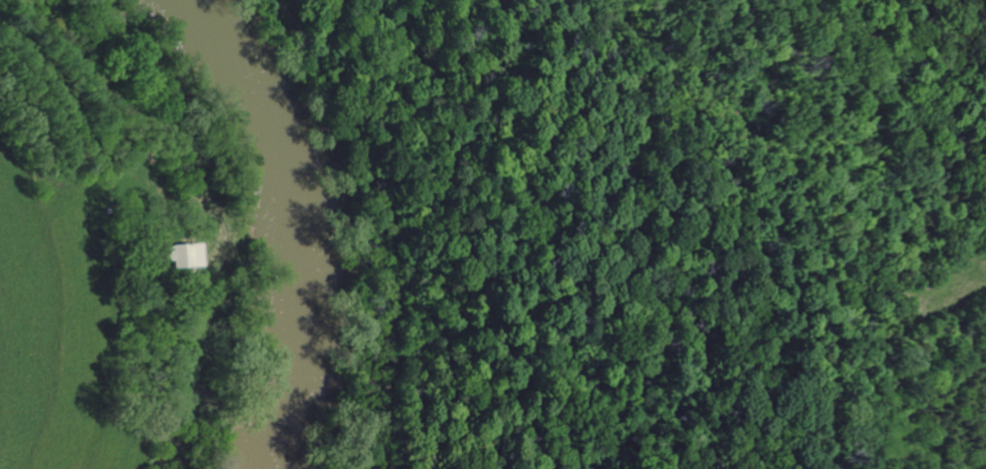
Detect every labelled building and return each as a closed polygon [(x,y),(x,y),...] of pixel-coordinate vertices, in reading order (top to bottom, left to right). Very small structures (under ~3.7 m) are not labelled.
[(174,259),(174,267),(201,265),(200,242),(166,244),(167,259),(174,259)]
